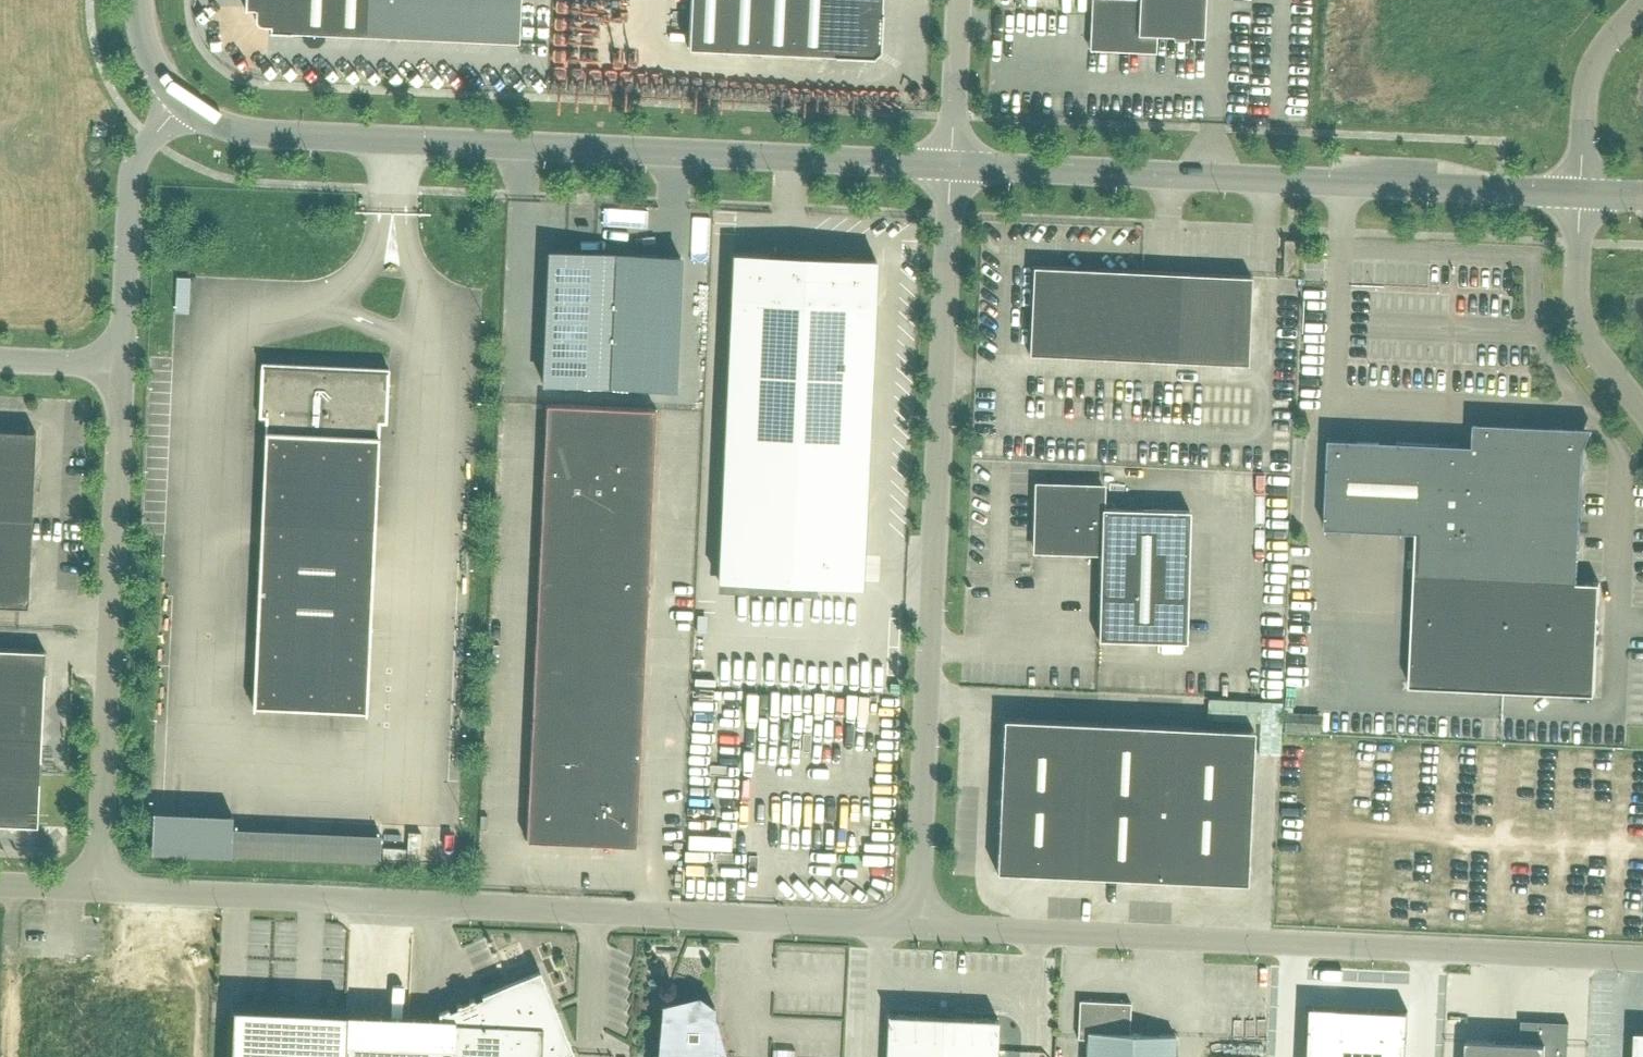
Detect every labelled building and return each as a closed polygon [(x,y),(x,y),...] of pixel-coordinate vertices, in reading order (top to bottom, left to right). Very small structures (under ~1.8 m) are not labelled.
[(244,6),(254,7),(254,13),(254,17),(255,19),(256,20),(258,21),(260,22),(262,22),(268,23),(268,29),(290,29),(518,39),(520,0),(244,0),(244,6)] [(687,47),(834,53),(834,54),(868,56),(868,55),(872,56),(879,49),(879,45),(880,45),(881,11),(881,0),(690,0),(687,47)] [(1090,31),(1089,48),(1155,51),(1155,34),(1203,36),(1204,0),(1091,0),(1090,31)] [(613,297),(615,253),(549,250),(547,294),(613,297)] [(613,297),(610,341),(608,385),(674,388),(681,256),(615,253),(613,297)] [(876,259),(732,253),(717,579),(861,585),(876,259)] [(1247,363),(1251,276),(1032,266),(1028,353),(1247,363)] [(188,313),(190,277),(176,277),(175,312),(188,313)] [(547,294),(545,337),(610,341),(613,297),(547,294)] [(608,385),(610,341),(545,337),(542,381),(608,385)] [(261,522),(374,527),(379,422),(386,422),(388,368),(261,362),(259,417),(265,417),(261,522)] [(543,448),(609,451),(611,406),(545,403),(543,448)] [(656,408),(611,406),(609,451),(654,453),(656,408)] [(1474,421),(1474,423),(1473,444),(1329,438),(1325,527),(1416,531),(1409,685),(1594,693),(1599,582),(1577,581),(1583,451),(1593,427),(1474,421)] [(31,519),(35,431),(0,430),(0,517),(31,519)] [(541,492),(607,495),(609,451),(543,448),(541,492)] [(652,497),(654,453),(609,451),(607,495),(652,497)] [(1102,485),(1036,484),(1034,550),(1100,551),(1097,639),(1185,641),(1189,510),(1101,507),(1102,485)] [(541,492),(539,535),(605,538),(607,495),(541,492)] [(650,540),(652,497),(607,495),(605,538),(650,540)] [(31,519),(0,517),(0,605),(27,606),(31,519)] [(537,579),(603,581),(605,538),(539,535),(537,579)] [(603,581),(648,584),(650,540),(605,538),(603,581)] [(373,550),(260,545),(256,624),(306,626),(302,696),(253,694),(252,706),(366,711),(367,699),(317,696),(320,627),(370,629),(373,550)] [(537,579),(535,622),(602,625),(603,581),(537,579)] [(646,627),(648,584),(603,581),(602,625),(646,627)] [(600,668),(602,625),(535,622),(533,666),(600,668)] [(644,671),(646,627),(602,625),(600,668),(644,671)] [(37,825),(39,770),(44,676),(45,651),(0,649),(0,824),(37,825)] [(1642,673),(1642,661),(1630,661),(1630,674),(1642,673)] [(533,666),(531,709),(598,712),(600,668),(533,666)] [(642,714),(644,671),(600,668),(598,712),(642,714)] [(596,755),(598,712),(531,709),(529,753),(596,755)] [(640,758),(642,714),(598,712),(596,755),(640,758)] [(1083,798),(1086,722),(1003,718),(996,871),(1079,875),(1083,798)] [(1086,722),(1083,798),(1166,802),(1170,726),(1086,722)] [(1166,802),(1163,879),(1246,882),(1253,729),(1170,726),(1166,802)] [(594,799),(596,755),(529,753),(527,796),(561,797),(594,799)] [(638,801),(640,758),(596,755),(594,799),(638,801)] [(525,841),(559,842),(561,797),(527,796),(525,841)] [(559,842),(592,844),(594,799),(561,797),(559,842)] [(1079,875),(1163,879),(1166,802),(1083,798),(1079,875)] [(594,799),(592,844),(636,846),(638,801),(594,799)] [(674,812),(660,825),(668,834),(682,821),(674,812)] [(232,828),(230,854),(230,855),(379,862),(380,834),(232,828)] [(343,1056),(562,1056),(574,1052),(539,969),(481,993),(482,996),(474,999),(473,996),(455,1004),(456,1006),(449,1009),(448,1007),(438,1011),(438,1017),(346,1013),(345,1042),(344,1042),(343,1056)] [(1085,1056),(1173,1056),(1174,1035),(1129,1033),(1130,1002),(1079,1000),(1077,1038),(1086,1038),(1085,1056)] [(654,1056),(712,1056),(714,1006),(661,1003),(659,1056),(654,1056)] [(1306,1005),(1303,1056),(1406,1056),(1408,1010),(1306,1005)] [(346,1013),(346,1012),(232,1006),(230,1056),(343,1056),(344,1042),(345,1042),(346,1013)] [(886,1056),(995,1056),(997,1018),(888,1013),(886,1056)] [(1465,1056),(1566,1056),(1567,1022),(1522,1020),(1521,1042),(1466,1039),(1465,1056)]
